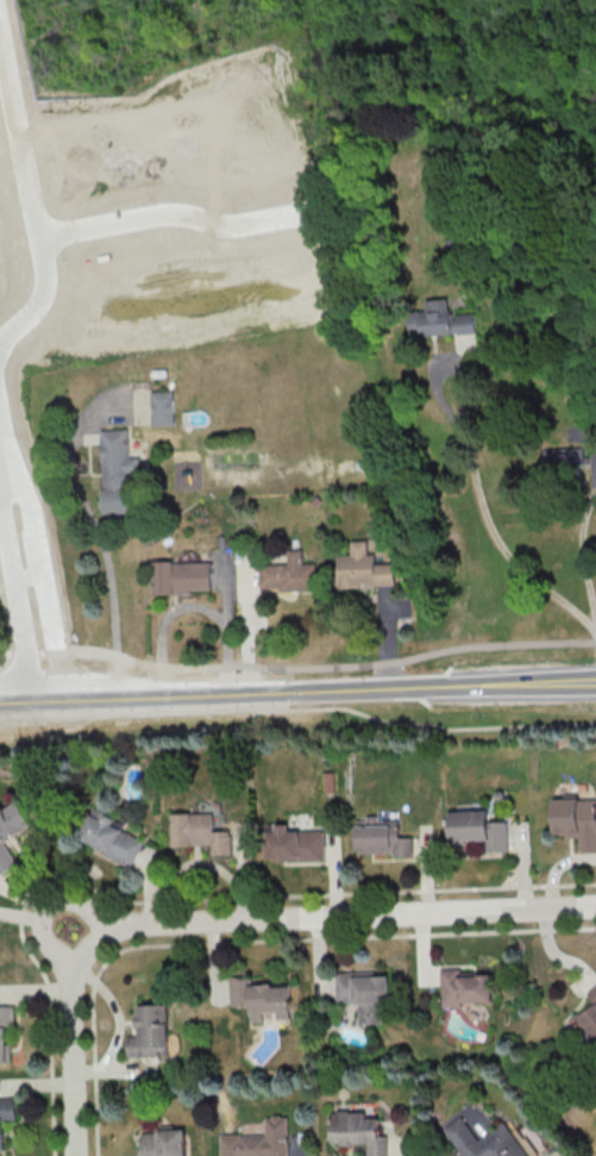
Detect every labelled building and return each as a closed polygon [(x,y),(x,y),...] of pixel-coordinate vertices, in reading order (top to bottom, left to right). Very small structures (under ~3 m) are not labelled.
[(454,315),(454,300),(429,301),(429,311),(414,312),(415,337),(480,334),(479,314),(454,315)] [(174,425),(174,392),(153,392),(153,425),(174,425)] [(102,431),(104,515),(132,514),(129,430),(102,431)] [(584,462),(576,450),(561,460),(569,472),(584,462)] [(398,587),(398,566),(378,566),(378,557),(370,557),(370,543),(353,544),(353,557),(340,557),(341,589),(398,587)] [(317,593),(317,565),(302,565),(302,552),(289,552),(289,567),(261,566),(260,593),(317,593)] [(213,564),(155,564),(155,595),(213,595),(213,564)] [(19,801),(0,811),(0,876),(1,877),(21,867),(8,841),(33,828),(19,801)] [(582,838),(582,851),(595,851),(595,801),(557,801),(557,838),(582,838)] [(452,813),(453,844),(494,843),(494,855),(511,855),(510,824),(495,824),(494,813),(452,813)] [(82,842),(135,868),(148,839),(95,814),(82,842)] [(173,816),(174,848),(213,847),(214,857),(233,857),(233,832),(216,833),(216,815),(173,816)] [(415,857),(415,839),(401,839),(401,826),(359,826),(359,857),(415,857)] [(266,862),(326,861),(325,832),(292,832),(292,829),(266,829),(266,862)] [(443,1005),(496,1005),(496,971),(443,971),(443,1005)] [(387,1003),(395,1003),(394,973),(338,975),(339,1003),(362,1003),(362,1024),(387,1023),(387,1003)] [(253,1019),(295,1019),(295,981),(232,981),(232,1007),(253,1007),(253,1019)] [(171,1004),(140,1004),(141,1036),(128,1036),(128,1057),(172,1057),(171,1004)] [(581,1016),(595,1039),(595,1005),(581,1016)] [(13,1007),(0,1007),(0,1062),(12,1063),(13,1007)] [(8,1151),(8,1120),(18,1120),(18,1098),(0,1099),(0,1151),(8,1151)] [(485,1131),(470,1109),(446,1125),(467,1155),(534,1155),(506,1116),(485,1131)] [(388,1117),(372,1117),(372,1111),(335,1112),(336,1145),(371,1144),(371,1155),(389,1155),(388,1117)] [(290,1118),(266,1118),(267,1135),(221,1135),(221,1155),(290,1155),(290,1118)] [(142,1155),(189,1155),(189,1130),(142,1130),(142,1155)]
